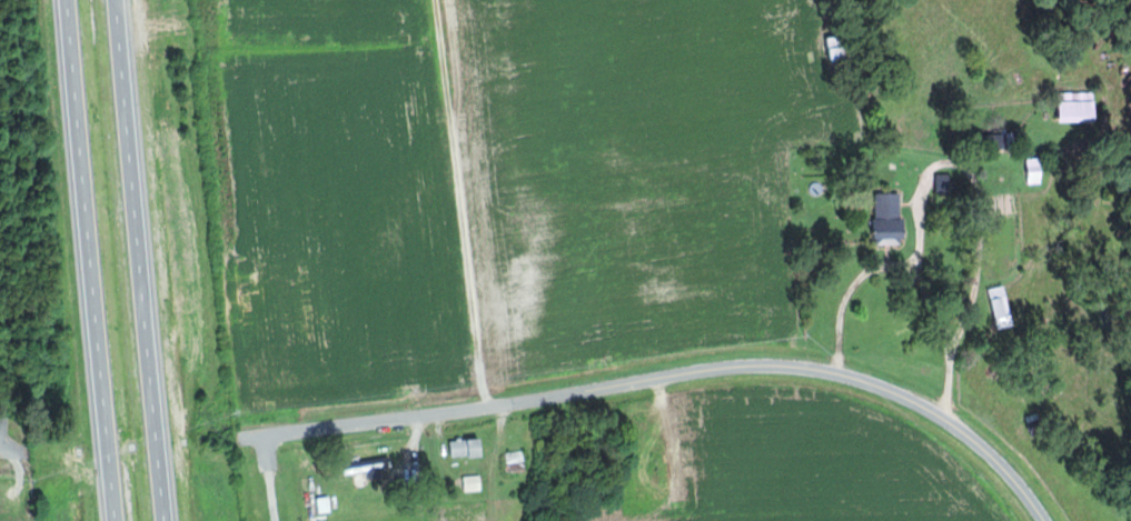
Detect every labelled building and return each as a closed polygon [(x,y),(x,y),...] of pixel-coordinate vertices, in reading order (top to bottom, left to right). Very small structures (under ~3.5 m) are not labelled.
[(1081,93),(1081,101),(1064,101),(1065,122),(1100,121),(1099,92),(1081,93)] [(1032,184),(1047,183),(1046,158),(1031,159),(1032,184)] [(906,194),(881,195),(883,244),(907,243),(906,194)] [(1016,327),(1012,286),(996,288),(1000,328),(1016,327)] [(489,439),(451,440),(452,458),(489,457),(489,439)] [(484,491),(483,476),(466,477),(467,492),(484,491)]
